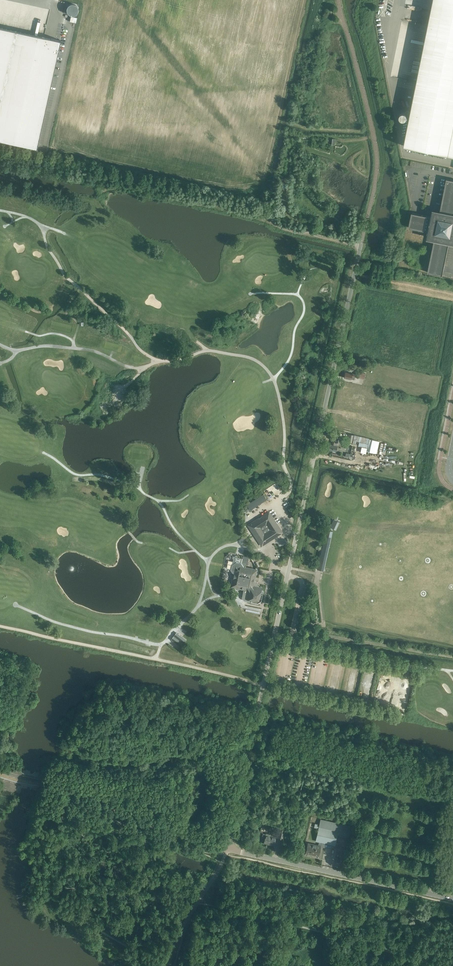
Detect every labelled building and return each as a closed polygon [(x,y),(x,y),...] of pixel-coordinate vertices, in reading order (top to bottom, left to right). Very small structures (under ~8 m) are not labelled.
[(428,25),(404,146),(452,156),(452,0),(433,0),(428,25)] [(68,14),(78,15),(78,4),(68,4),(68,14)] [(44,37),(0,28),(0,140),(37,148),(58,51),(61,40),(51,38),(51,39),(50,39),(44,37)] [(447,178),(440,211),(433,210),(432,217),(412,212),(409,227),(429,231),(428,238),(434,239),(428,272),(443,275),(449,242),(451,236),(452,236),(452,180),(447,178)] [(364,379),(365,373),(358,372),(357,375),(352,373),(352,374),(345,372),(344,377),(351,379),(354,380),(355,377),(356,377),(364,379)] [(367,448),(369,438),(349,434),(348,442),(352,443),(353,443),(356,443),(356,441),(359,442),(358,446),(367,448)] [(337,445),(338,440),(332,439),(331,444),(330,444),(328,450),(336,451),(337,445)] [(250,509),(266,499),(263,494),(247,505),(250,509)] [(282,532),(269,512),(248,525),(262,545),(282,532)] [(330,526),(336,528),(339,520),(334,518),(330,526)] [(253,586),(256,570),(244,567),(241,563),(236,562),(232,565),(231,569),(234,573),(231,586),(247,590),(245,598),(256,600),(259,598),(261,587),(253,586)] [(183,637),(182,636),(178,633),(177,632),(171,639),(171,640),(181,647),(186,640),(183,637)] [(349,838),(352,826),(320,819),(319,824),(315,823),(314,827),(318,828),(315,841),(319,842),(318,845),(308,843),(306,853),(319,856),(321,846),(322,842),(335,845),(338,835),(349,838)] [(277,837),(283,839),(286,830),(280,828),(277,837)] [(276,836),(273,835),(266,833),(266,834),(263,833),(262,837),(265,838),(264,843),(274,845),(276,836)]
